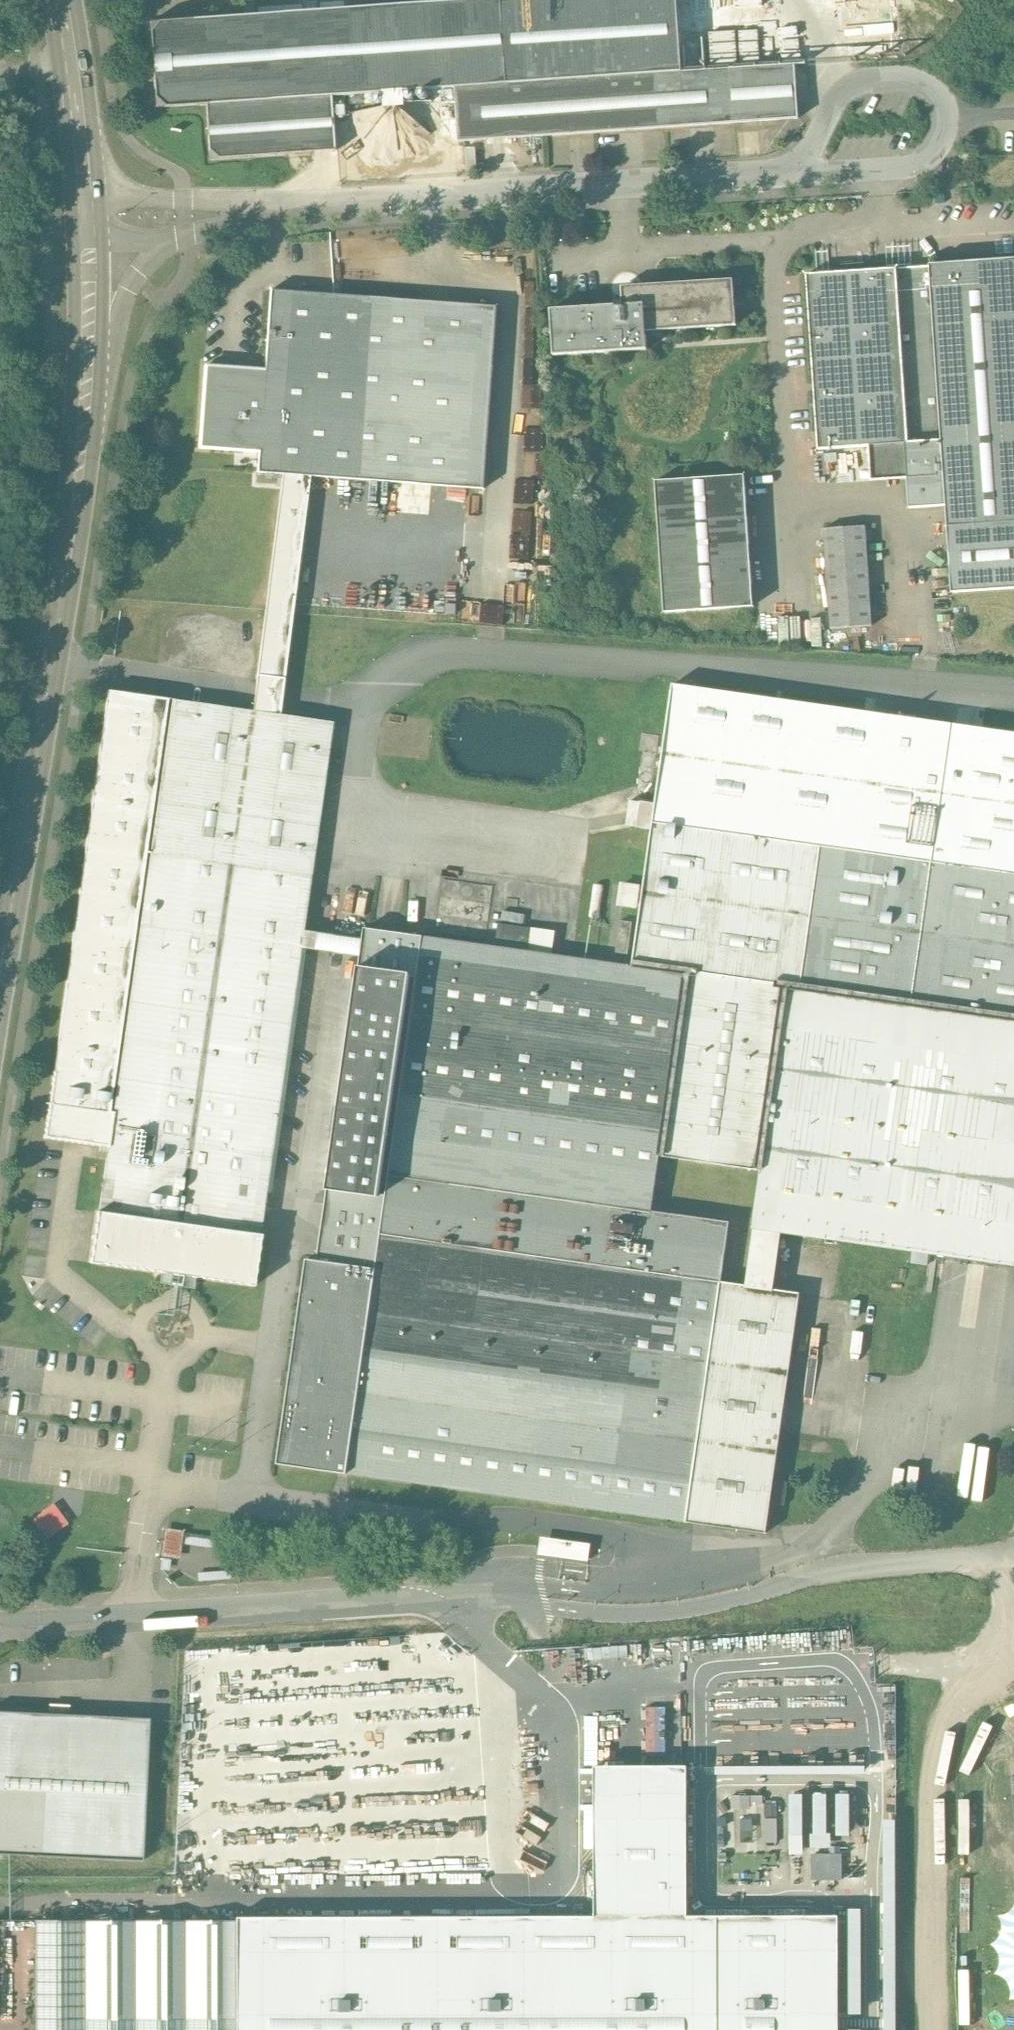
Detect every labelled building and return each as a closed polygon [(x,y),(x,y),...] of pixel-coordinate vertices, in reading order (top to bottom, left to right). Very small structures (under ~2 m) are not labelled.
[(149,22),(155,108),(206,105),(210,159),(338,150),(334,96),(385,92),(405,91),(456,87),(508,84),(508,83),(683,71),(678,0),(476,0),(350,9),(149,22)] [(350,9),(476,0),(349,0),(350,9)] [(683,71),(508,83),(508,84),(456,87),(459,141),(737,123),(733,68),(683,71)] [(405,91),(385,92),(386,107),(406,103),(405,91)] [(740,131),(741,154),(771,153),(770,129),(740,131)] [(807,274),(819,449),(905,444),(910,508),(947,505),(953,592),(1013,588),(1013,259),(807,274)] [(648,349),(646,331),(737,325),(733,279),(622,286),(623,307),(616,307),(616,305),(551,309),(554,356),(648,349)] [(257,472),(283,474),(310,476),(485,488),(498,306),(270,290),(264,369),(205,365),(199,448),(259,452),(257,472)] [(774,1480),(801,1293),(771,1289),(779,1232),(931,1254),(938,1255),(1013,1265),(1013,733),(673,684),(656,804),(631,801),(627,825),(653,829),(633,966),(528,951),(532,927),(499,923),(496,946),(365,928),(363,939),(303,931),(333,723),(280,715),(310,476),(283,474),(253,711),(108,691),(54,1071),(53,1071),(44,1138),(108,1147),(99,1211),(97,1211),(90,1263),(161,1273),(159,1284),(177,1286),(194,1289),(196,1278),(254,1286),(262,1234),(260,1234),(266,1192),(271,1193),(306,948),(361,956),(318,1260),(307,1259),(278,1464),(348,1474),(348,1473),(686,1521),(767,1533),(771,1504),(785,1506),(788,1482),(774,1480)] [(745,475),(656,481),(665,612),(754,606),(745,475)] [(866,525),(825,528),(831,628),(872,626),(866,525)] [(639,887),(623,884),(620,904),(636,906),(639,887)] [(633,922),(621,920),(616,952),(628,954),(633,922)] [(47,1538),(69,1521),(54,1502),(32,1520),(47,1538)] [(180,1533),(167,1531),(163,1554),(177,1556),(180,1533)] [(591,1544),(550,1539),(547,1555),(589,1560),(591,1544)] [(0,1712),(0,1854),(143,1861),(150,1718),(0,1712)] [(32,2029),(808,2029),(808,1916),(687,1916),(687,1766),(596,1766),(596,1918),(233,1918),(32,1919),(32,2029)] [(792,1793),(792,1820),(852,1818),(852,1792),(792,1793)] [(897,1897),(898,1820),(887,1819),(886,1897),(897,1897)] [(844,1860),(844,1884),(859,1884),(859,1860),(844,1860)]
